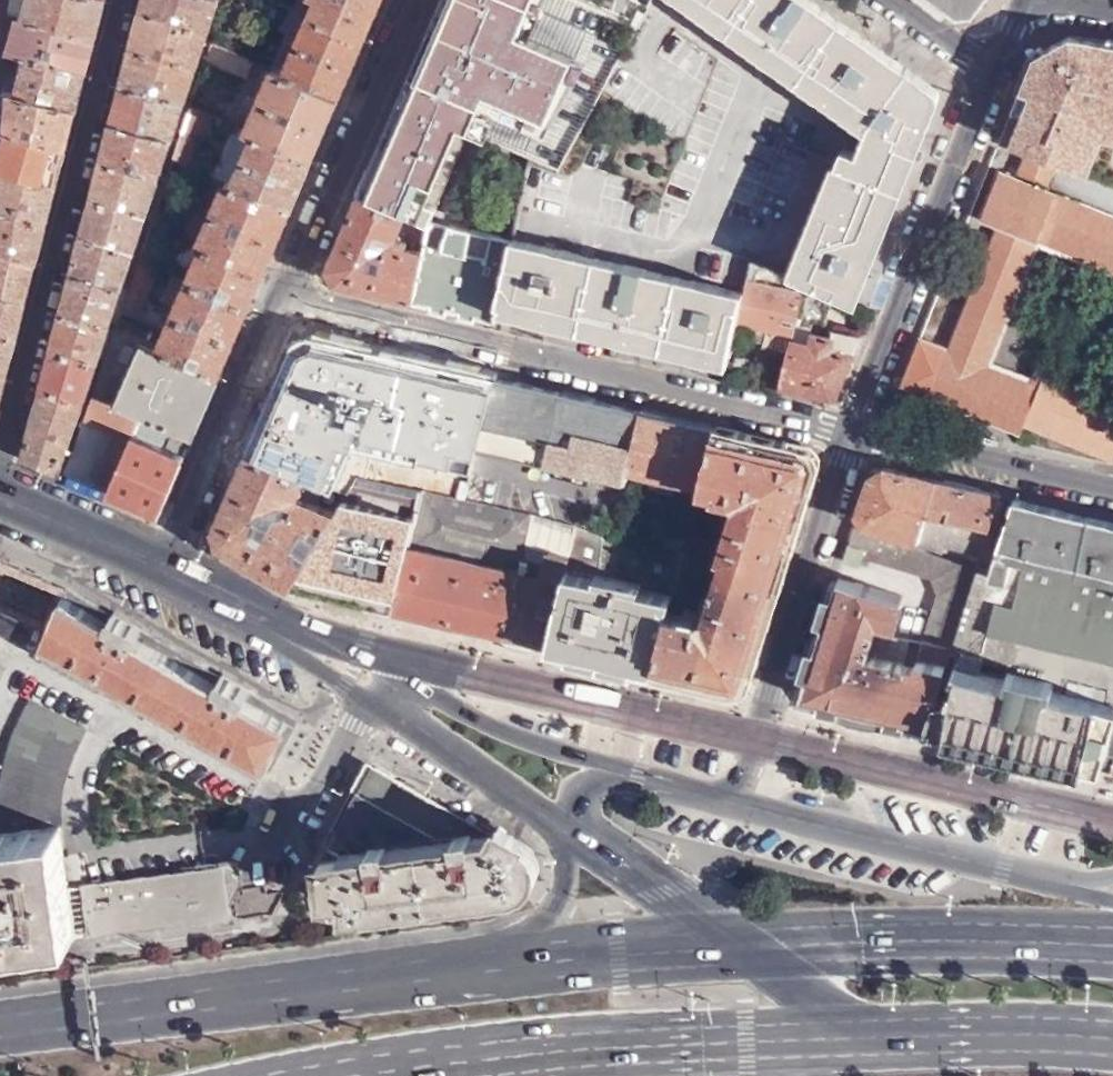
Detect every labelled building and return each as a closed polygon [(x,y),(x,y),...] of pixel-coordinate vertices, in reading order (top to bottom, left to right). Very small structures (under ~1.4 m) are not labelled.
[(25,17),(94,37),(104,0),(29,0),(25,17)] [(141,8),(207,30),(217,0),(143,0),(141,8)] [(382,0),(316,0),(310,14),(365,38),(382,0)] [(362,192),(404,210),(407,202),(428,210),(476,118),(540,141),(565,78),(512,57),(531,9),(509,0),(446,0),(404,98),(362,192)] [(531,9),(535,0),(509,0),(531,9)] [(871,128),(861,156),(854,153),(848,170),(841,168),(799,279),(806,283),(822,291),(860,309),(882,253),(939,103),(940,93),(935,88),(918,76),(869,41),(812,0),(697,0),(871,128)] [(958,14),(976,11),(984,0),(937,0),(958,14)] [(207,30),(141,8),(132,39),(131,45),(195,64),(207,30)] [(284,73),(340,97),(365,38),(310,14),(284,73)] [(25,17),(18,15),(9,50),(26,56),(29,57),(85,73),(94,37),(25,17)] [(1098,85),(1105,39),(1069,33),(1033,56),(1000,138),(1027,150),(1042,155),(1072,80),(1098,85)] [(1105,39),(1098,85),(1112,87),(1112,40),(1105,39)] [(215,60),(221,46),(212,42),(207,58),(215,60)] [(195,64),(131,45),(121,82),(184,99),(194,70),(195,64)] [(26,56),(17,91),(77,108),(85,73),(29,57),(26,56)] [(256,132),(314,158),(340,97),(284,73),(274,69),(261,97),(238,87),(231,102),(208,92),(201,109),(209,112),(215,115),(242,127),(256,132)] [(171,136),(184,99),(121,82),(112,121),(171,136)] [(2,87),(0,126),(0,127),(7,130),(67,146),(77,108),(17,91),(2,87)] [(212,174),(227,181),(231,171),(191,154),(209,112),(201,109),(191,105),(173,157),(187,163),(212,174)] [(237,139),(242,127),(215,115),(210,127),(237,139)] [(159,173),(171,136),(112,121),(102,159),(159,173)] [(7,130),(0,161),(0,171),(57,185),(67,146),(7,130)] [(233,184),(291,210),(314,158),(256,132),(233,184)] [(1042,155),(1027,150),(1016,175),(999,168),(980,215),(998,223),(948,345),(927,395),(1018,431),(1022,421),(1112,457),(1112,403),(1032,370),(1027,380),(987,363),(1039,239),(1112,269),(1112,214),(1049,188),(1060,163),(1042,155)] [(187,163),(173,157),(164,187),(176,192),(187,163)] [(146,210),(159,173),(102,159),(93,195),(146,210)] [(0,171),(0,209),(47,222),(57,185),(0,171)] [(185,237),(201,243),(227,181),(212,174),(185,237)] [(202,244),(265,271),(291,210),(233,184),(227,181),(201,243),(202,244)] [(387,295),(412,300),(425,249),(417,246),(420,240),(399,230),(408,212),(404,210),(362,192),(330,265),(334,282),(387,295)] [(83,234),(134,247),(146,210),(93,195),(87,215),(83,234)] [(0,209),(0,247),(38,259),(41,249),(47,222),(0,209)] [(412,300),(495,320),(498,308),(498,305),(515,239),(434,220),(429,232),(425,249),(412,300)] [(140,259),(155,265),(170,230),(152,222),(140,259)] [(73,270),(122,282),(134,247),(83,234),(73,270)] [(730,359),(739,320),(745,292),(595,258),(515,239),(498,305),(533,313),(617,333),(704,353),(730,359)] [(187,280),(250,307),(265,271),(202,244),(187,280)] [(0,247),(0,291),(28,299),(38,259),(0,247)] [(142,298),(144,299),(159,267),(155,265),(140,259),(128,292),(142,298)] [(63,309),(109,320),(122,282),(73,270),(63,309)] [(763,343),(789,348),(804,295),(748,279),(745,292),(739,320),(767,327),(763,343)] [(174,312),(235,340),(250,307),(187,280),(174,312)] [(842,387),(862,337),(833,330),(830,340),(811,335),(815,321),(827,324),(832,305),(820,301),(822,291),(806,283),(804,295),(789,348),(779,385),(824,396),(842,387)] [(0,291),(0,371),(9,374),(28,299),(0,291)] [(134,315),(142,298),(128,292),(123,310),(134,315)] [(53,345),(97,357),(109,320),(63,309),(53,345)] [(159,348),(220,374),(235,340),(174,312),(159,348)] [(119,321),(116,329),(143,341),(148,343),(152,335),(119,321)] [(296,340),(248,451),(325,485),(344,494),(355,476),(391,484),(395,485),(422,491),(465,501),(469,488),(494,377),(311,333),(296,340)] [(948,345),(921,334),(901,384),(927,395),(948,345)] [(155,407),(199,424),(220,374),(159,348),(148,343),(143,341),(122,394),(155,407)] [(42,385),(84,396),(97,357),(53,345),(42,385)] [(0,371),(0,407),(9,374),(0,371)] [(505,495),(534,501),(541,469),(606,484),(606,486),(620,489),(625,467),(640,410),(565,393),(494,377),(488,404),(482,430),(469,488),(489,492),(499,448),(516,452),(505,495)] [(59,469),(84,396),(42,385),(25,453),(59,469)] [(67,473),(106,489),(133,422),(93,407),(67,473)] [(148,427),(191,443),(199,424),(155,407),(148,427)] [(702,483),(715,428),(640,410),(625,467),(702,483)] [(160,513),(191,443),(148,427),(133,422),(106,489),(160,513)] [(805,448),(715,428),(702,483),(714,486),(713,489),(744,497),(747,496),(752,492),(753,486),(760,487),(754,510),(742,508),(737,522),(734,520),(722,554),(727,556),(706,618),(703,621),(667,612),(654,669),(734,687),(751,677),(815,465),(805,448)] [(325,485),(248,451),(215,529),(218,546),(249,563),(267,532),(257,526),(262,518),(272,523),(278,514),(274,506),(277,500),(291,507),(297,496),(316,504),(325,485)] [(917,537),(934,476),(885,465),(870,474),(858,512),(861,519),(912,536),(917,537)] [(355,476),(344,494),(342,498),(351,504),(365,497),(385,502),(391,484),(355,476)] [(981,551),(1000,491),(934,476),(917,537),(981,551)] [(310,584),(312,591),(393,610),(422,491),(395,485),(391,484),(385,502),(365,497),(351,504),(348,521),(331,516),(299,574),(310,584)] [(393,610),(505,635),(520,562),(530,516),(485,506),(465,501),(422,491),(393,610)] [(267,532),(249,563),(288,586),(292,586),(299,574),(331,516),(334,512),(316,504),(297,496),(291,507),(289,512),(278,514),(272,523),(267,532)] [(1029,505),(1030,501),(1014,497),(990,564),(978,560),(951,647),(927,721),(1103,764),(1106,752),(1112,730),(1112,524),(1029,505)] [(951,647),(978,560),(917,540),(856,520),(850,540),(865,545),(862,555),(931,577),(942,592),(927,639),(951,647)] [(548,645),(654,669),(667,612),(675,577),(683,546),(612,530),(610,534),(576,526),(569,556),(548,645)] [(10,535),(0,531),(0,559),(10,535)] [(18,619),(45,630),(67,592),(64,588),(76,563),(10,535),(0,559),(0,612),(18,619)] [(865,545),(850,540),(844,557),(860,563),(862,555),(865,545)] [(688,547),(687,548),(683,546),(675,577),(681,578),(688,547)] [(505,635),(548,645),(569,556),(547,551),(543,568),(520,562),(505,635)] [(907,594),(840,573),(805,689),(813,705),(924,732),(927,721),(951,647),(927,639),(877,625),(881,610),(901,614),(907,594)] [(299,574),(292,586),(312,591),(310,584),(299,574)] [(67,592),(45,630),(39,641),(269,770),(297,721),(67,592)] [(2,635),(8,638),(18,619),(0,612),(0,639),(2,635)] [(60,827),(58,817),(58,800),(62,780),(68,762),(84,727),(29,699),(12,736),(2,769),(0,784),(0,834),(60,827)] [(476,835),(483,823),(374,763),(350,806),(368,815),(387,807),(415,823),(444,838),(445,842),(476,839),(476,835)] [(350,806),(324,855),(445,842),(444,838),(415,823),(387,807),(368,815),(350,806)] [(445,842),(324,855),(327,891),(342,890),(343,904),(344,912),(502,893),(516,890),(527,884),(533,878),(536,871),(535,862),(533,856),(527,847),(483,823),(476,835),(476,839),(445,842)] [(0,834),(0,947),(77,937),(60,827),(0,834)] [(327,891),(324,855),(320,862),(311,877),(311,884),(314,891),(318,895),(322,897),(337,904),(343,904),(342,890),(327,891)] [(230,921),(241,892),(238,861),(178,869),(180,873),(208,871),(207,868),(233,866),(236,872),(236,882),(221,892),(224,916),(226,920),(230,921)] [(90,934),(224,916),(221,892),(236,882),(236,872),(233,866),(207,868),(208,871),(180,873),(85,886),(90,934)] [(238,928),(280,925),(280,913),(237,916),(238,928)]
